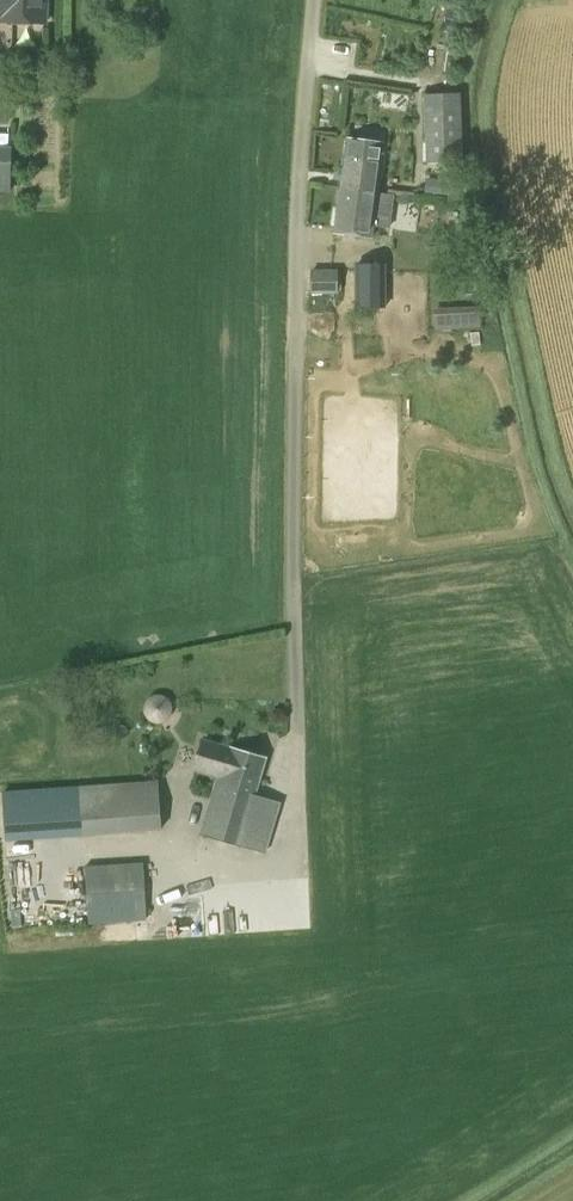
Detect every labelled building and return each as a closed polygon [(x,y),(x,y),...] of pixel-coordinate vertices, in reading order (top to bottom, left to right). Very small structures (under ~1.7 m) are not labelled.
[(45,0),(0,0),(0,14),(2,14),(2,19),(45,21),(45,0)] [(461,94),(424,95),(426,163),(463,162),(461,94)] [(346,137),(340,185),(379,191),(386,143),(346,137)] [(12,147),(0,146),(0,192),(11,193),(12,147)] [(461,182),(426,178),(425,194),(459,198),(461,182)] [(373,239),(379,191),(340,185),(333,234),(373,239)] [(355,309),(387,308),(386,264),(355,264),(355,309)] [(311,294),(338,293),(338,269),(311,270),(311,294)] [(435,330),(481,327),(479,306),(434,309),(435,330)] [(143,707),(143,710),(143,713),(144,715),(145,717),(148,720),(150,722),(153,724),(155,724),(159,724),(162,724),(165,723),(168,721),(169,720),(171,717),(172,714),(173,711),(173,709),(173,706),(172,703),(170,700),(168,698),(166,696),(163,695),(160,694),(157,694),(154,695),(152,695),(149,697),(147,699),(145,702),(144,704),(143,707)] [(216,782),(256,793),(266,758),(230,747),(229,749),(203,741),(195,766),(218,773),(216,782)] [(82,830),(161,826),(158,779),(80,783),(82,830)] [(280,800),(256,793),(216,782),(201,831),(265,850),(280,800)] [(87,919),(145,916),(142,860),(84,863),(87,919)]
